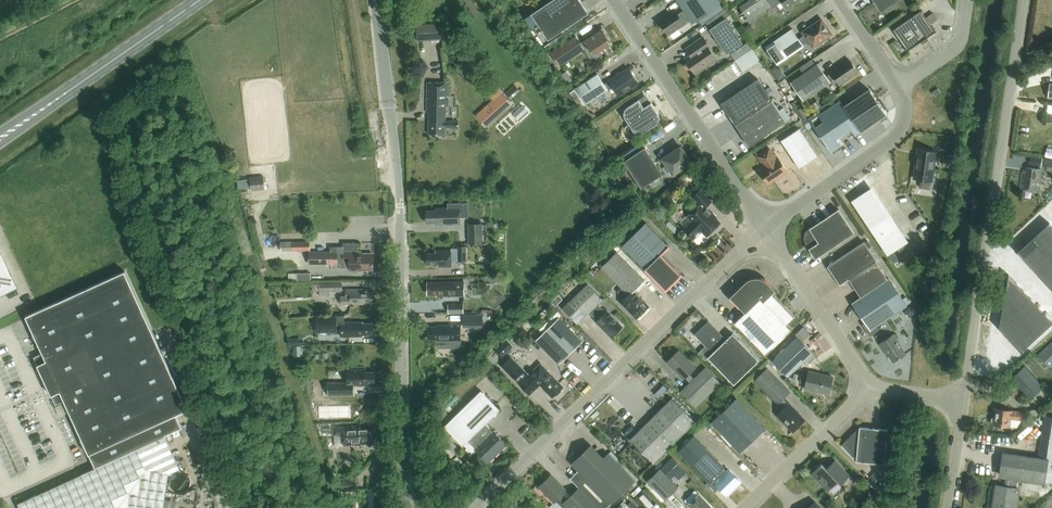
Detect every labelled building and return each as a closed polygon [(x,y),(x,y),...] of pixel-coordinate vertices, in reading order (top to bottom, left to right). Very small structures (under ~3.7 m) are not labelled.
[(581,18),(588,13),(580,0),(552,0),(531,14),(526,18),(536,34),(542,30),(548,39),(581,18)] [(692,23),(723,3),(721,0),(685,0),(687,3),(680,7),(692,23)] [(776,0),(767,0),(766,0),(748,0),(739,6),(749,21),(770,6),(772,8),(778,4),(776,0)] [(778,4),(780,3),(783,7),(790,9),(792,7),(792,4),(797,1),(801,1),(803,0),(776,0),(778,4)] [(881,11),(897,0),(874,0),(881,11)] [(689,20),(683,11),(678,15),(675,10),(659,21),(668,35),(684,24),(684,23),(689,20)] [(891,31),(906,52),(936,31),(921,10),(891,31)] [(938,19),(933,12),(927,17),(932,24),(938,19)] [(726,54),(742,43),(725,18),(709,29),(726,54)] [(812,48),(832,34),(821,19),(802,32),(804,35),(799,39),(792,29),(765,47),(776,65),(804,46),(803,45),(808,41),(812,48)] [(443,39),(442,23),(416,25),(417,41),(443,39)] [(596,54),(601,54),(609,49),(609,45),(610,45),(606,40),(608,39),(604,32),(603,32),(599,31),(584,41),(584,42),(580,44),(575,36),(550,53),(559,66),(584,49),(583,49),(585,48),(589,45),(592,50),(593,49),(596,54)] [(717,58),(703,37),(685,50),(689,56),(685,59),(695,74),(717,58)] [(744,70),(761,59),(753,47),(736,58),(744,70)] [(799,68),(803,73),(790,82),(803,101),(830,82),(835,78),(839,85),(858,72),(849,60),(831,72),(831,73),(826,76),(817,64),(816,65),(812,59),(799,68)] [(612,86),(619,96),(638,83),(628,68),(604,84),(597,74),(569,93),(579,109),(607,89),(612,86)] [(720,103),(749,146),(786,121),(757,79),(720,103)] [(448,107),(448,83),(426,83),(426,113),(428,113),(428,134),(444,135),(444,128),(457,129),(458,121),(444,121),(445,107),(448,107)] [(520,91),(515,84),(505,93),(511,99),(520,91)] [(490,121),(510,103),(498,89),(489,97),(493,101),(481,111),(490,121)] [(840,101),(810,121),(830,151),(840,145),(835,139),(850,129),(855,135),(885,114),(869,90),(844,107),(840,101)] [(643,107),(638,100),(620,112),(629,124),(627,126),(625,128),(623,126),(622,127),(621,129),(621,131),(621,133),(621,135),(622,137),(623,138),(624,140),(625,141),(626,141),(627,139),(628,139),(632,140),(633,139),(635,138),(656,124),(658,122),(659,120),(659,117),(658,114),(651,103),(643,107)] [(1051,129),(1051,124),(1051,123),(1032,118),(1030,125),(1051,129)] [(799,168),(817,156),(799,129),(781,141),(799,168)] [(680,147),(662,159),(673,174),(691,162),(680,147)] [(641,189),(663,175),(644,148),(623,162),(641,189)] [(781,175),(787,171),(778,158),(776,159),(769,148),(758,156),(765,167),(759,171),(768,184),(776,179),(777,180),(782,177),(781,175)] [(932,181),(936,152),(917,149),(913,178),(932,181)] [(944,154),(943,163),(952,164),(954,155),(944,154)] [(1051,167),(1051,159),(1042,158),(1041,166),(1051,167)] [(1037,192),(1041,169),(1026,167),(1025,172),(1022,172),(1019,190),(1037,192)] [(264,188),(263,176),(248,177),(248,179),(249,188),(249,189),(264,188)] [(248,179),(237,180),(238,189),(249,188),(248,179)] [(893,252),(906,243),(869,188),(851,201),(887,256),(893,252)] [(706,236),(720,223),(705,207),(711,201),(700,190),(693,198),(699,205),(687,217),(692,222),(684,229),(693,239),(701,231),(706,236)] [(459,208),(450,208),(436,208),(436,210),(426,211),(426,223),(436,223),(436,225),(459,224),(459,208)] [(854,233),(838,209),(809,229),(808,230),(806,231),(805,233),(804,234),(804,236),(804,238),(804,240),(804,242),(805,244),(806,245),(815,259),(854,233)] [(1017,252),(1051,290),(1051,226),(1049,222),(1017,252)] [(482,243),(482,223),(468,223),(468,243),(482,243)] [(665,290),(680,275),(660,255),(668,246),(645,223),(622,246),(665,290)] [(310,249),(310,240),(281,242),(281,250),(310,249)] [(840,285),(875,261),(876,260),(864,242),(827,267),(840,285)] [(457,262),(466,262),(466,246),(457,247),(450,247),(450,251),(438,251),(438,254),(426,254),(426,264),(439,264),(439,267),(450,267),(450,262),(457,262)] [(344,247),(342,247),(330,247),(331,253),(311,253),(311,265),(337,265),(344,265),(344,268),(350,268),(350,271),(366,271),(366,269),(373,269),(373,255),(366,255),(366,254),(361,254),(361,252),(344,252),(344,247)] [(17,287),(0,252),(0,295),(17,287)] [(617,252),(601,268),(628,295),(620,302),(636,318),(648,306),(636,294),(633,291),(644,280),(617,252)] [(893,252),(887,256),(892,263),(898,259),(893,252)] [(299,271),(298,279),(311,280),(312,271),(299,271)] [(95,469),(164,437),(182,429),(176,416),(188,411),(124,273),(26,318),(42,353),(34,357),(56,405),(64,401),(95,469)] [(998,328),(1020,352),(1051,323),(1051,322),(1008,274),(998,328)] [(765,354),(790,330),(785,325),(793,318),(770,294),(776,289),(772,285),(768,280),(764,278),(761,276),(757,276),(753,276),(749,277),(729,296),(745,312),(735,323),(765,354)] [(888,278),(860,297),(852,303),(865,322),(862,324),(869,335),(879,329),(877,326),(907,306),(888,278)] [(436,296),(464,296),(464,282),(427,282),(427,295),(436,295),(436,296)] [(343,283),(320,283),(320,295),(330,295),(330,291),(343,291),(343,283)] [(587,284),(580,291),(562,308),(577,324),(588,313),(596,321),(596,322),(611,337),(622,327),(607,311),(605,312),(598,304),(602,300),(587,284)] [(345,289),(345,296),(341,296),(342,305),(374,304),(374,292),(365,292),(365,289),(345,289)] [(463,304),(448,304),(448,314),(463,313),(463,304)] [(483,328),(483,314),(463,314),(463,328),(483,328)] [(344,322),(344,316),(317,316),(317,332),(341,331),(341,336),(364,336),(364,335),(375,334),(375,324),(364,324),(364,322),(344,322)] [(582,341),(559,318),(535,341),(558,364),(582,341)] [(712,353),(708,358),(734,385),(759,360),(732,333),(726,339),(707,320),(707,321),(708,321),(694,335),(712,353)] [(460,341),(460,324),(449,324),(449,325),(437,325),(437,327),(428,327),(428,339),(437,339),(437,341),(460,341)] [(803,327),(795,335),(797,337),(802,342),(810,334),(803,327)] [(893,362),(905,354),(893,334),(879,344),(885,352),(885,351),(893,362)] [(787,377),(812,353),(802,342),(797,337),(772,361),(787,377)] [(1046,348),(1038,355),(1049,367),(1051,365),(1051,342),(1046,348)] [(695,407),(720,383),(705,367),(694,379),(689,374),(695,368),(678,350),(666,362),(683,379),(685,378),(690,382),(680,391),(695,407)] [(540,364),(527,377),(538,389),(541,386),(552,397),(555,395),(557,395),(561,391),(561,389),(563,387),(540,364)] [(1029,399),(1043,387),(1025,365),(1011,378),(1029,399)] [(348,367),(348,382),(328,382),(328,395),(354,395),(354,385),(375,385),(375,372),(366,372),(366,367),(348,367)] [(792,432),(805,420),(789,403),(788,404),(783,399),(790,392),(767,369),(755,381),(777,404),(775,406),(775,407),(780,412),(776,415),(792,432)] [(809,371),(808,375),(801,373),(799,382),(806,384),(805,389),(828,394),(832,377),(809,371)] [(463,446),(470,439),(485,424),(500,410),(481,390),(444,427),(463,446)] [(653,463),(695,422),(672,398),(630,440),(653,463)] [(739,452),(765,428),(736,398),(711,422),(739,452)] [(318,403),(318,413),(326,413),(326,418),(344,418),(345,403),(318,403)] [(993,417),(991,418),(990,421),(992,422),(992,424),(1009,426),(1010,419),(1021,420),(1022,412),(994,408),(993,417)] [(1001,475),(1006,476),(1004,487),(997,486),(993,507),(1014,507),(1017,489),(1014,489),(1016,477),(1051,483),(1051,417),(1046,416),(1039,460),(1004,454),(1001,475)] [(485,424),(470,439),(478,447),(475,450),(488,463),(507,444),(494,431),(493,432),(485,424)] [(360,426),(342,427),(342,426),(332,426),(333,435),(343,434),(343,446),(376,444),(375,428),(361,429),(360,426)] [(884,464),(887,430),(859,427),(841,445),(856,461),(884,464)] [(460,449),(444,433),(435,442),(451,458),(460,449)] [(693,436),(678,451),(708,482),(705,485),(711,491),(717,485),(726,495),(740,482),(729,470),(726,472),(723,468),(724,467),(693,436)] [(95,469),(81,475),(18,504),(19,507),(164,507),(168,474),(179,469),(164,437),(95,469)] [(578,471),(612,503),(634,481),(608,454),(604,458),(591,445),(572,464),(578,471)] [(462,462),(456,456),(445,467),(450,473),(462,462)] [(687,472),(681,467),(672,458),(660,470),(659,469),(647,481),(665,500),(677,488),(669,479),(674,474),(679,480),(687,472)] [(828,470),(821,464),(818,467),(815,467),(813,469),(813,472),(811,474),(828,491),(838,481),(841,484),(850,476),(836,462),(828,470)] [(876,489),(886,479),(877,470),(867,480),(876,489)] [(612,503),(578,471),(570,479),(579,488),(600,507),(606,507),(612,503)] [(579,488),(571,496),(550,475),(539,486),(555,502),(556,501),(562,507),(600,507),(579,488)] [(340,491),(357,491),(356,477),(339,478),(340,491)] [(745,494),(757,483),(753,479),(741,490),(745,494)] [(647,488),(630,498),(636,507),(653,498),(647,488)] [(699,494),(688,505),(691,507),(712,507),(699,494)]
